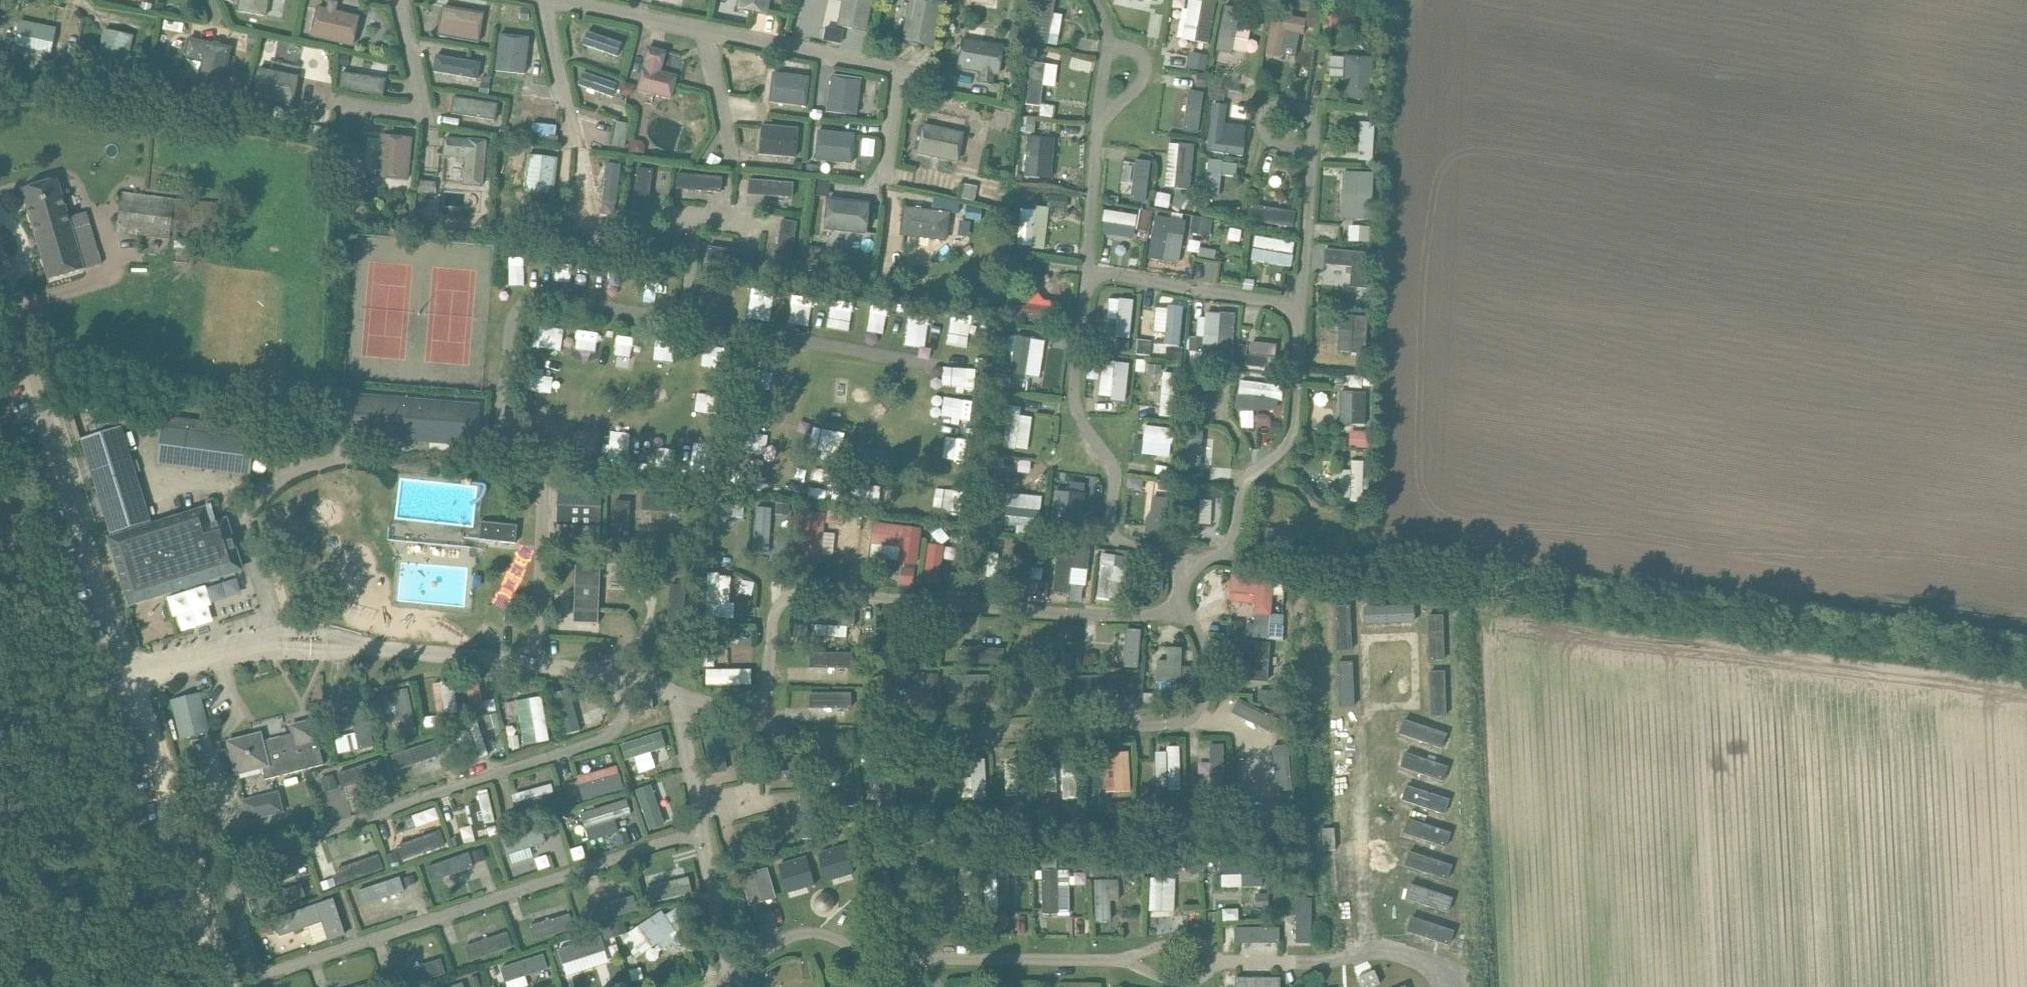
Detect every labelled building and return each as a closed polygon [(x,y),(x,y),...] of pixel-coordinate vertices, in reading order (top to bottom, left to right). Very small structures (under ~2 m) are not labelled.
[(238,11),(267,16),(270,0),(240,0),(238,11)] [(737,8),(766,14),(769,0),(739,0),(737,8)] [(837,26),(866,32),(873,0),(843,0),(837,26)] [(902,40),(907,41),(907,43),(916,45),(917,43),(932,46),(941,0),(939,0),(910,0),(902,40)] [(1047,42),(1055,0),(1038,0),(1031,39),(1047,42)] [(1212,0),(1189,0),(1182,39),(1209,43),(1216,1),(1212,0)] [(144,2),(142,9),(151,10),(152,4),(144,2)] [(1239,9),(1225,6),(1216,50),(1231,52),(1239,9)] [(318,8),(311,36),(353,46),(360,17),(336,11),(318,7),(318,8)] [(444,7),(439,35),(478,42),(483,14),(444,7)] [(521,8),(520,19),(528,19),(529,9),(521,8)] [(1272,15),(1264,56),(1280,59),(1285,33),(1302,36),(1305,21),(1272,15)] [(20,21),(14,50),(50,57),(55,28),(20,21)] [(826,27),(824,40),(840,43),(843,31),(826,27)] [(615,56),(619,41),(583,30),(578,45),(615,56)] [(102,42),(98,62),(127,68),(134,35),(119,32),(117,45),(102,42)] [(250,33),(248,41),(257,43),(258,34),(250,33)] [(499,33),(495,71),(525,74),(529,37),(499,33)] [(190,38),(186,57),(203,61),(199,80),(223,85),(232,47),(190,38)] [(962,38),(957,68),(981,72),(979,81),(992,83),(993,74),(998,74),(1003,45),(962,38)] [(648,48),(637,89),(661,95),(662,97),(670,99),(672,97),(674,90),(673,88),(676,76),(661,73),(659,72),(664,52),(648,48)] [(1189,53),(1188,69),(1206,69),(1206,53),(1189,53)] [(342,54),(340,65),(348,66),(350,56),(342,54)] [(475,77),(476,59),(432,55),(430,74),(475,77)] [(1374,57),(1346,56),(1344,96),(1372,98),(1374,57)] [(1057,63),(1031,60),(1026,103),(1040,104),(1043,84),(1054,85),(1057,63)] [(261,67),(254,96),(294,104),(300,76),(261,67)] [(773,72),(769,102),(805,106),(809,77),(773,72)] [(338,73),(337,90),(381,92),(382,75),(338,73)] [(832,75),(827,111),(856,115),(861,79),(832,75)] [(481,81),(479,92),(488,93),(489,82),(481,81)] [(623,82),(619,94),(626,96),(632,92),(634,85),(623,82)] [(1203,92),(1189,90),(1183,129),(1198,131),(1203,92)] [(448,115),(493,118),(494,100),(449,97),(448,115)] [(249,103),(246,119),(251,120),(257,116),(259,105),(249,103)] [(1212,105),(1206,153),(1242,157),(1244,142),(1222,140),(1226,107),(1212,105)] [(813,109),(812,118),(821,119),(822,110),(813,109)] [(613,121),(610,145),(625,147),(628,123),(613,121)] [(1375,121),(1361,121),(1359,159),(1373,160),(1375,121)] [(501,124),(499,132),(507,134),(509,125),(501,124)] [(923,124),(917,154),(957,162),(963,133),(923,124)] [(761,125),(759,154),(795,157),(798,128),(761,125)] [(315,127),(313,137),(326,140),(328,129),(315,127)] [(818,131),(815,161),(851,164),(853,134),(818,131)] [(382,134),(378,176),(408,179),(411,137),(382,134)] [(1054,139),(1029,137),(1026,176),(1051,178),(1054,139)] [(445,138),(443,155),(466,157),(463,184),(482,186),(483,178),(490,179),(492,167),(484,166),(486,142),(445,138)] [(1193,146),(1179,145),(1174,188),(1189,190),(1193,146)] [(529,156),(525,192),(554,195),(557,159),(529,156)] [(1150,161),(1135,159),(1131,198),(1146,200),(1150,161)] [(1207,161),(1203,197),(1218,198),(1220,177),(1235,179),(1236,166),(1222,165),(1222,163),(1207,161)] [(794,162),(793,171),(802,172),(803,163),(794,162)] [(621,165),(606,163),(601,201),(616,203),(621,165)] [(808,164),(807,173),(816,174),(817,165),(808,164)] [(652,171),(637,169),(631,212),(647,214),(652,171)] [(1340,215),(1371,217),(1373,173),(1342,171),(1340,215)] [(720,192),(721,177),(677,173),(676,188),(720,192)] [(41,183),(22,189),(49,280),(68,274),(101,265),(89,222),(69,228),(65,215),(55,179),(41,183)] [(792,197),(793,182),(749,179),(748,194),(792,197)] [(817,179),(816,191),(829,193),(831,181),(817,179)] [(419,180),(418,192),(431,193),(432,181),(419,180)] [(964,189),(962,198),(974,201),(976,191),(964,189)] [(171,227),(213,233),(217,202),(199,200),(198,203),(124,192),(119,224),(118,230),(169,238),(171,227)] [(351,192),(340,198),(346,208),(357,203),(351,192)] [(905,207),(901,234),(945,240),(949,213),(958,214),(959,202),(933,196),(931,210),(905,207)] [(827,198),(824,229),(865,232),(868,201),(827,198)] [(1251,203),(1249,220),(1292,226),(1295,209),(1251,203)] [(1035,210),(1020,208),(1017,244),(1044,247),(1048,207),(1036,206),(1035,210)] [(1102,224),(1134,229),(1137,214),(1105,208),(1102,224)] [(404,209),(398,215),(404,221),(410,215),(404,209)] [(1149,258),(1178,262),(1184,221),(1156,216),(1149,258)] [(1191,232),(1209,235),(1211,220),(1194,217),(1191,232)] [(797,223),(781,221),(775,264),(790,266),(797,223)] [(1348,225),(1348,240),(1370,241),(1370,226),(1348,225)] [(1290,268),(1294,241),(1258,235),(1254,262),(1290,268)] [(750,266),(753,251),(709,245),(707,260),(750,266)] [(1324,251),(1323,267),(1351,270),(1349,290),(1365,292),(1369,256),(1324,251)] [(1006,316),(1059,322),(1061,301),(1043,299),(1037,292),(1038,287),(1009,284),(1006,316)] [(784,295),(726,293),(725,311),(783,312),(784,295)] [(1116,337),(1129,338),(1133,300),(1120,299),(1116,337)] [(849,336),(852,316),(850,316),(852,304),(830,301),(825,333),(849,336)] [(1165,344),(1179,346),(1183,305),(1169,304),(1165,344)] [(1329,312),(1329,330),(1365,332),(1366,315),(1329,312)] [(1217,358),(1232,359),(1235,315),(1206,313),(1203,342),(1209,343),(1209,352),(1218,353),(1217,358)] [(545,362),(566,354),(555,326),(535,334),(545,362)] [(586,332),(585,352),(609,353),(610,333),(586,332)] [(1010,373),(1040,377),(1045,339),(1015,335),(1010,373)] [(1201,352),(1202,337),(1191,336),(1190,352),(1201,352)] [(653,361),(654,338),(621,337),(620,360),(653,361)] [(1280,372),(1283,344),(1251,340),(1248,367),(1280,372)] [(1244,365),(1246,346),(1238,345),(1236,364),(1244,365)] [(1111,400),(1125,401),(1128,365),(1103,362),(1099,395),(1111,396),(1111,400)] [(951,389),(971,390),(972,367),(952,366),(951,389)] [(1160,415),(1173,416),(1177,376),(1163,375),(1160,415)] [(1276,400),(1282,400),(1284,386),(1241,381),(1237,409),(1254,411),(1258,408),(1275,410),(1276,400)] [(1365,392),(1341,392),(1341,425),(1365,425),(1365,392)] [(358,393),(353,436),(475,446),(479,403),(358,393)] [(1004,447),(1027,450),(1031,417),(1019,415),(1020,407),(1009,406),(1004,447)] [(249,477),(254,440),(255,430),(237,428),(191,421),(164,418),(162,427),(157,464),(249,477)] [(1142,454),(1171,457),(1175,428),(1145,425),(1142,454)] [(81,439),(111,535),(150,522),(120,427),(81,439)] [(843,454),(845,434),(817,430),(814,450),(843,454)] [(1185,466),(1199,467),(1202,431),(1188,430),(1185,466)] [(1369,431),(1350,431),(1350,446),(1369,446),(1369,431)] [(772,438),(739,437),(738,450),(772,452),(772,438)] [(1363,463),(1352,463),(1351,471),(1340,470),(1340,496),(1351,496),(1350,502),(1362,502),(1363,463)] [(567,520),(556,519),(555,540),(599,542),(601,492),(557,491),(556,511),(568,512),(567,520)] [(1055,491),(1050,528),(1080,531),(1085,495),(1055,491)] [(1183,536),(1198,537),(1200,492),(1185,492),(1183,536)] [(644,494),(643,510),(687,514),(688,497),(644,494)] [(1145,532),(1167,535),(1171,498),(1153,497),(1152,507),(1146,516),(1145,532)] [(613,546),(627,546),(629,501),(614,500),(613,546)] [(707,501),(706,516),(743,518),(744,503),(707,501)] [(995,506),(994,522),(1038,526),(1040,510),(995,506)] [(754,551),(768,552),(770,508),(756,507),(754,551)] [(209,524),(204,509),(110,539),(130,604),(206,580),(243,568),(227,518),(209,524)] [(789,563),(820,566),(825,515),(794,512),(789,563)] [(901,562),(915,564),(919,526),(874,521),(871,541),(903,545),(901,562)] [(1299,524),(1285,522),(1280,558),(1295,560),(1299,524)] [(481,523),(479,540),(515,543),(517,526),(481,523)] [(970,578),(985,579),(989,537),(975,536),(970,578)] [(924,581),(938,583),(943,544),(929,542),(924,581)] [(1053,591),(1068,593),(1071,566),(1087,568),(1090,548),(1058,544),(1053,591)] [(1097,598),(1109,600),(1110,597),(1123,599),(1129,557),(1103,553),(1097,598)] [(575,564),(573,623),(599,623),(601,565),(575,564)] [(705,615),(717,615),(719,572),(707,571),(705,615)] [(1233,575),(1230,602),(1255,604),(1254,623),(1247,622),(1246,635),(1268,636),(1273,579),(1233,575)] [(1163,589),(1164,576),(1151,576),(1151,588),(1163,589)] [(667,630),(682,630),(684,585),(670,584),(667,630)] [(1350,606),(1335,606),(1337,651),(1352,650),(1350,606)] [(1414,606),(1365,608),(1366,624),(1414,622),(1414,606)] [(813,608),(813,624),(853,626),(854,610),(813,608)] [(1443,616),(1428,616),(1429,661),(1444,660),(1443,616)] [(714,642),(749,643),(750,629),(715,628),(714,642)] [(1123,665),(1138,666),(1141,630),(1126,629),(1123,665)] [(1226,640),(1225,670),(1250,671),(1249,680),(1267,681),(1269,642),(1226,640)] [(959,645),(958,661),(1002,663),(1003,647),(959,645)] [(1156,680),(1181,681),(1182,646),(1169,645),(1168,660),(1157,660),(1156,680)] [(1037,650),(1036,663),(1072,665),(1073,652),(1037,650)] [(810,652),(810,668),(851,668),(851,652),(810,652)] [(1083,663),(1096,663),(1096,654),(1083,653),(1083,663)] [(1353,662),(1337,663),(1339,708),(1354,707),(1353,662)] [(706,669),(706,685),(749,685),(749,668),(706,669)] [(1445,671),(1430,672),(1431,716),(1446,716),(1445,671)] [(883,673),(883,689),(924,688),(923,672),(883,673)] [(948,675),(948,692),(989,690),(988,674),(948,675)] [(1078,675),(1078,691),(1122,690),(1122,674),(1078,675)] [(470,710),(483,708),(478,678),(465,680),(470,710)] [(445,713),(457,712),(454,679),(441,680),(445,713)] [(402,735),(418,732),(407,688),(391,692),(402,735)] [(565,735),(580,731),(569,689),(554,693),(565,735)] [(810,693),(810,709),(851,708),(850,692),(810,693)] [(199,693),(171,700),(181,740),(209,733),(199,693)] [(524,745),(549,740),(541,697),(516,701),(524,745)] [(1238,699),(1231,713),(1271,733),(1278,719),(1238,699)] [(339,753),(373,745),(363,702),(347,705),(354,732),(335,737),(339,753)] [(1405,719),(1400,734),(1442,748),(1447,734),(1405,719)] [(465,762),(488,755),(477,720),(454,727),(465,762)] [(254,736),(228,742),(236,775),(262,769),(265,780),(284,775),(309,769),(324,766),(318,742),(312,721),(291,726),(293,734),(256,744),(254,736)] [(621,744),(626,760),(666,747),(661,731),(621,744)] [(392,755),(397,770),(439,756),(434,741),(392,755)] [(1211,785),(1225,785),(1224,744),(1210,745),(1211,785)] [(1157,787),(1167,786),(1167,791),(1180,791),(1179,747),(1167,747),(1167,752),(1157,752),(1157,787)] [(1288,748),(1273,750),(1276,792),(1291,790),(1288,748)] [(1107,793),(1128,792),(1127,752),(1105,753),(1107,793)] [(1405,752),(1401,767),(1443,781),(1448,767),(1405,752)] [(581,762),(584,773),(616,765),(613,753),(581,762)] [(1063,798),(1078,797),(1075,756),(1060,757),(1063,798)] [(338,772),(343,788),(385,774),(380,758),(338,772)] [(972,797),(987,797),(985,759),(971,759),(972,797)] [(1019,802),(1033,801),(1031,760),(1017,761),(1019,802)] [(881,806),(898,805),(896,762),(879,762),(881,806)] [(838,806),(854,806),(852,764),(836,765),(838,806)] [(911,825),(939,824),(938,807),(942,807),(941,766),(927,766),(928,786),(910,787),(911,825)] [(579,781),(584,799),(624,788),(619,770),(579,781)] [(649,829),(664,824),(651,784),(636,790),(649,829)] [(1407,786),(1402,800),(1444,814),(1449,800),(1407,786)] [(512,800),(517,817),(557,807),(553,789),(512,800)] [(475,831),(486,829),(485,823),(494,821),(488,792),(478,794),(480,802),(469,804),(475,831)] [(277,793),(243,802),(248,821),(282,812),(277,793)] [(581,813),(589,840),(618,831),(615,820),(631,815),(627,800),(581,813)] [(435,807),(410,815),(414,826),(439,818),(435,807)] [(1408,819),(1404,834),(1446,847),(1451,833),(1408,819)] [(499,841),(504,857),(547,843),(542,827),(499,841)] [(397,844),(403,859),(445,845),(440,829),(397,844)] [(826,881),(855,873),(847,843),(818,851),(826,881)] [(426,866),(431,882),(473,867),(468,852),(426,866)] [(1409,852),(1404,866),(1447,880),(1452,866),(1409,852)] [(336,868),(341,883),(383,869),(378,853),(336,868)] [(787,893),(816,885),(807,855),(778,863),(787,893)] [(877,904),(893,903),(890,861),(873,863),(877,904)] [(1263,886),(1262,861),(1221,862),(1222,875),(1241,875),(1242,887),(1263,886)] [(749,906),(778,897),(769,868),(740,876),(749,906)] [(1069,869),(1042,870),(1043,913),(1070,913),(1069,869)] [(996,871),(984,871),(986,908),(1010,906),(1008,874),(996,874),(996,871)] [(357,890),(362,906),(404,891),(399,875),(357,890)] [(692,892),(688,877),(648,887),(651,902),(692,892)] [(1175,878),(1151,877),(1149,910),(1174,911),(1175,878)] [(1118,879),(1094,880),(1096,922),(1111,922),(1111,901),(1119,901),(1118,879)] [(258,897),(263,912),(306,898),(300,882),(258,897)] [(1410,885),(1405,899),(1448,913),(1452,898),(1410,885)] [(594,906),(598,921),(638,909),(634,894),(594,906)] [(274,919),(280,936),(323,921),(329,940),(345,935),(333,899),(274,919)] [(1312,899),(1296,899),(1296,943),(1312,943),(1312,899)] [(1223,909),(1223,920),(1239,920),(1239,908),(1223,909)] [(682,941),(661,911),(624,936),(637,956),(657,943),(662,950),(671,944),(674,947),(682,941)] [(529,925),(533,940),(573,928),(569,913),(529,925)] [(1411,918),(1407,932),(1449,946),(1454,931),(1411,918)] [(699,932),(697,923),(686,925),(688,935),(699,932)] [(1279,943),(1279,927),(1235,927),(1235,943),(1279,943)] [(465,946),(470,961),(512,947),(507,931),(465,946)] [(608,959),(600,936),(558,949),(565,972),(608,959)] [(543,954),(500,967),(507,986),(517,986),(528,984),(525,975),(547,968),(543,954)] [(403,986),(405,986),(446,974),(440,958),(398,972),(403,986)] [(526,975),(528,985),(549,981),(547,970),(526,975)] [(1357,978),(1361,986),(1374,986),(1381,984),(1375,971),(1357,978)] [(477,976),(468,979),(471,986),(480,986),(477,976)] [(1280,977),(1236,977),(1236,986),(1280,986),(1280,977)]
